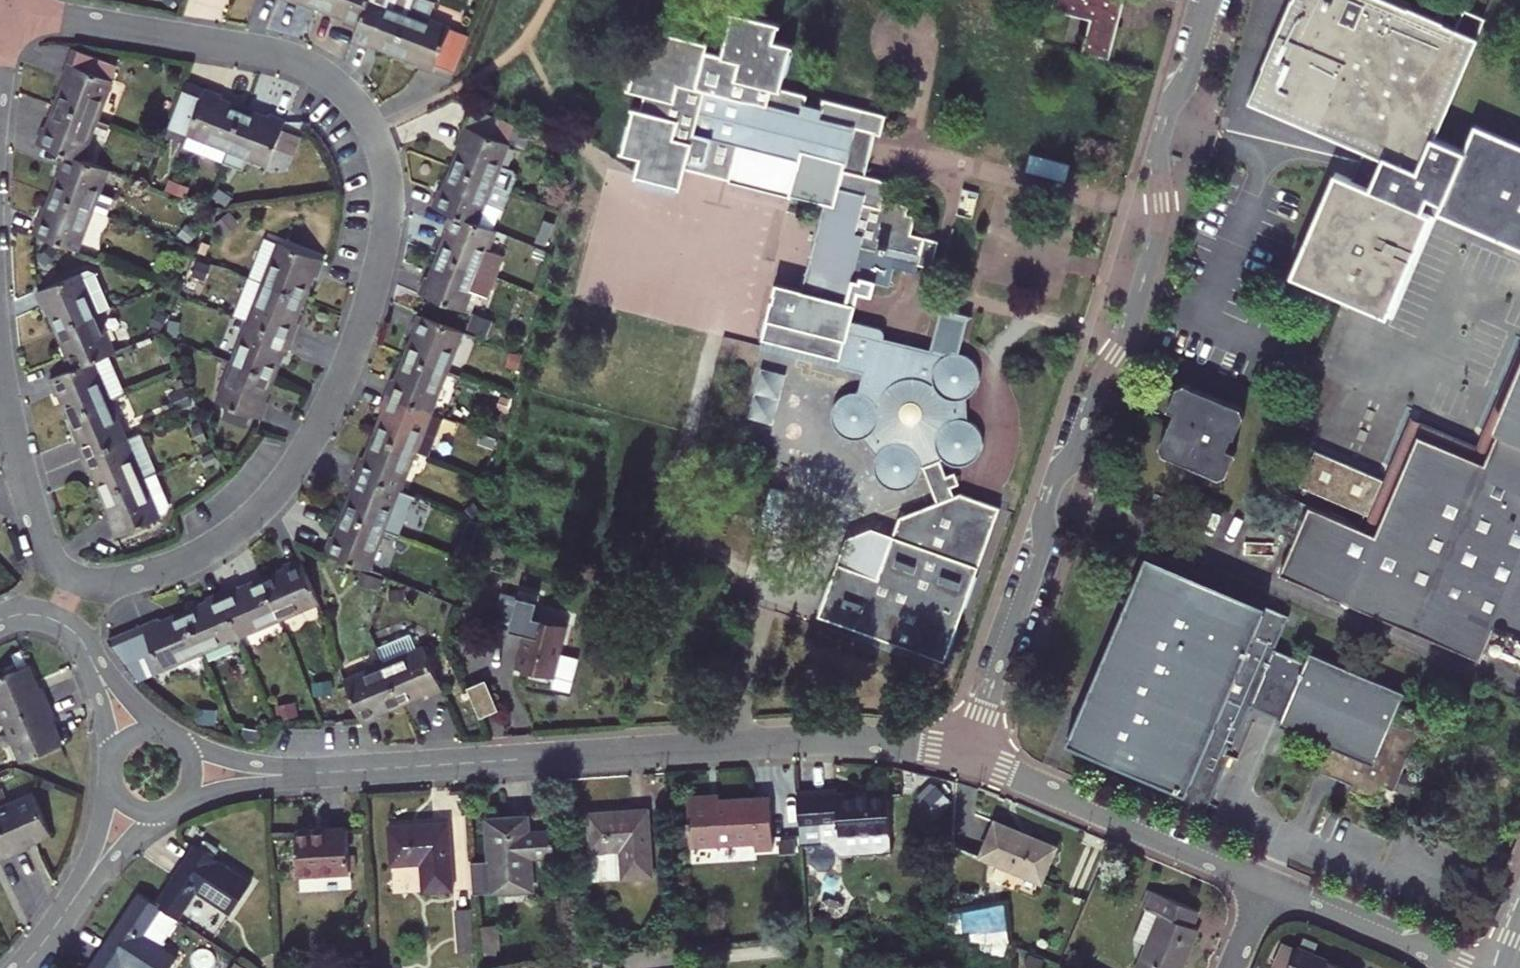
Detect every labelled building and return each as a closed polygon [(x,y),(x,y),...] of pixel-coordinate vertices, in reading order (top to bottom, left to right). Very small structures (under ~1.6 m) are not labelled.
[(304,4),(305,1),(328,10),(333,0),(293,0),(304,4)] [(328,10),(352,19),(350,22),(367,29),(378,0),(333,0),(328,10)] [(367,29),(361,44),(376,50),(377,46),(402,56),(424,0),(378,0),(367,29)] [(435,0),(424,0),(402,56),(424,65),(423,69),(458,83),(476,39),(439,24),(447,5),(435,0)] [(1086,52),(1114,59),(1129,0),(1059,0),(1056,10),(1094,19),(1086,52)] [(1390,0),(1296,0),(1252,101),(1369,155),(1386,163),(1374,193),(1356,186),(1338,179),(1294,280),(1388,321),(1433,219),(1437,220),(1440,215),(1519,249),(1519,148),(1475,128),(1465,152),(1435,140),(1483,21),(1462,12),(1454,28),(1390,0)] [(713,43),(668,31),(663,51),(642,45),(632,89),(650,93),(646,108),(636,106),(624,154),(644,159),(639,179),(685,190),(690,171),(733,182),(741,148),(801,162),(792,201),(827,210),(805,292),(799,290),(776,300),(771,321),(781,323),(847,339),(841,368),(865,374),(862,391),(859,395),(855,395),(851,395),(848,396),(842,400),(840,403),(838,406),(836,410),(835,413),(835,420),(836,424),(838,427),(842,433),(849,439),(853,441),(858,441),(863,441),(868,445),(872,451),(876,461),(879,470),(882,479),(887,487),(895,491),(902,494),(909,492),(915,489),(920,485),(925,479),(929,472),(931,469),(933,466),(936,464),(938,462),(942,461),(945,461),(949,462),(952,463),(955,466),(958,467),(961,469),(964,469),(968,469),(972,467),(975,466),(977,463),(984,456),(985,452),(986,448),(986,444),(985,440),(984,436),(982,432),(980,428),(975,422),(973,419),(971,416),(971,412),(970,409),(971,405),(972,402),(973,398),(977,395),(980,392),(982,388),(983,384),(984,379),(983,374),(981,370),(974,358),(972,355),(968,350),(966,343),(966,340),(967,336),(968,334),(970,326),(970,320),(967,317),(964,315),(957,312),(953,312),(950,313),(946,315),(943,316),(940,323),(933,349),(896,342),(891,339),(886,331),(882,328),(853,322),(861,294),(873,296),(878,283),(890,285),(895,268),(918,273),(923,266),(935,266),(941,244),(914,237),(918,219),(910,217),(911,209),(886,202),(891,184),(865,177),(876,136),(883,138),(888,118),(825,101),(823,112),(808,108),(810,98),(786,92),(797,47),(780,43),(784,27),(735,15),(724,57),(710,54),(713,43)] [(74,85),(64,109),(104,124),(126,68),(83,52),(70,84),(74,85)] [(230,98),(194,84),(177,127),(236,150),(251,112),(228,102),(230,98)] [(52,132),(46,146),(73,157),(88,162),(104,124),(64,109),(55,133),(52,132)] [(276,121),(251,112),(236,150),(277,166),(294,123),(277,117),(276,121)] [(501,123),(474,113),(466,133),(492,144),(501,123)] [(501,123),(492,144),(507,150),(515,129),(501,123)] [(464,150),(455,173),(511,196),(516,182),(513,176),(499,170),(507,150),(492,144),(466,133),(460,149),(464,150)] [(1386,163),(1369,155),(1356,186),(1374,193),(1386,163)] [(88,162),(73,157),(66,173),(70,175),(61,197),(99,212),(114,218),(121,200),(106,194),(115,173),(88,162)] [(511,196),(455,173),(446,196),(442,195),(435,212),(452,219),(476,228),(485,206),(501,213),(503,214),(511,196)] [(42,236),(83,252),(99,212),(61,197),(52,220),(49,218),(42,236)] [(704,199),(696,235),(730,242),(739,206),(704,199)] [(485,206),(476,228),(492,234),(501,213),(485,206)] [(487,255),(495,235),(492,234),(476,228),(452,219),(446,235),(450,237),(441,260),(496,283),(505,262),(487,255)] [(616,320),(601,394),(634,401),(665,249),(597,235),(582,314),(616,320)] [(286,245),(270,285),(309,301),(319,277),(323,278),(329,262),(286,245)] [(496,283),(441,260),(431,283),(428,282),(421,297),(463,315),(471,296),(488,303),(496,283)] [(715,270),(683,263),(638,454),(670,462),(715,270)] [(103,314),(117,308),(102,275),(93,271),(43,292),(50,308),(53,306),(64,330),(103,314)] [(240,318),(255,324),(298,341),(304,327),(299,326),(309,301),(270,285),(256,279),(240,318)] [(103,314),(64,330),(74,356),(70,357),(77,372),(97,363),(120,354),(103,314)] [(444,376),(461,335),(418,318),(410,336),(414,337),(405,360),(444,376)] [(255,324),(239,364),(278,379),(288,354),(292,356),(298,341),(255,324)] [(97,363),(114,402),(137,392),(120,353),(120,354),(97,363)] [(429,415),(444,376),(405,360),(395,384),(392,383),(386,397),(429,415)] [(1517,362),(1480,450),(1412,422),(1384,487),(1370,521),(1305,494),(1292,527),(1305,532),(1313,514),(1379,541),(1421,442),(1486,469),(1519,388),(1519,363),(1517,362)] [(97,363),(77,372),(57,381),(63,397),(67,396),(76,418),(114,402),(97,363)] [(269,402),(278,379),(239,364),(224,404),(231,406),(254,416),(266,420),(273,403),(269,402)] [(750,412),(774,419),(787,372),(763,365),(750,412)] [(1178,385),(1168,389),(1159,410),(1168,415),(1155,446),(1159,458),(1207,478),(1211,479),(1215,479),(1219,478),(1222,475),(1230,455),(1222,450),(1235,426),(1236,421),(1236,416),(1234,411),(1230,407),(1178,385)] [(1495,645),(1500,633),(1519,641),(1519,388),(1486,469),(1421,442),(1379,541),(1313,514),(1305,532),(1293,561),(1495,645)] [(383,415),(374,438),(413,454),(426,460),(442,421),(429,415),(386,397),(380,413),(383,415)] [(88,458),(130,440),(114,402),(76,418),(86,441),(82,443),(88,458)] [(231,406),(226,418),(250,427),(254,416),(231,406)] [(130,440),(88,458),(95,475),(99,473),(109,495),(146,480),(163,473),(146,434),(130,440)] [(355,476),(397,494),(413,454),(374,438),(365,462),(361,461),(355,476)] [(1314,459),(1301,493),(1305,494),(1370,521),(1384,487),(1314,459)] [(355,476),(349,491),(353,493),(343,520),(381,535),(399,543),(416,501),(397,494),(355,476)] [(109,495),(120,523),(160,511),(146,480),(109,495)] [(120,523),(114,524),(121,540),(164,522),(160,511),(120,523)] [(366,573),(381,535),(343,520),(335,540),(329,540),(323,556),(366,573)] [(284,572),(259,582),(275,620),(318,603),(299,559),(284,566),(284,572)] [(1272,651),(1284,621),(1141,560),(1063,749),(1169,796),(1166,800),(1165,803),(1166,806),(1167,809),(1168,811),(1170,813),(1173,815),(1197,825),(1248,704),(1277,717),(1272,730),(1307,744),(1296,769),(1345,789),(1343,794),(1372,806),(1379,788),(1391,793),(1415,735),(1389,724),(1401,695),(1307,652),(1302,665),(1272,651)] [(1284,582),(1485,666),(1495,645),(1293,561),(1284,582)] [(237,590),(234,587),(220,592),(238,634),(275,620),(259,582),(237,590)] [(205,603),(181,613),(196,650),(238,634),(220,592),(206,598),(205,603)] [(572,625),(542,618),(546,600),(523,595),(515,628),(529,632),(520,667),(559,677),(572,625)] [(143,622),(159,664),(196,650),(181,613),(160,620),(156,617),(143,622)] [(159,664),(143,622),(107,636),(135,674),(159,664)] [(438,687),(422,644),(382,659),(397,698),(421,689),(422,693),(438,687)] [(397,698),(382,659),(339,676),(356,719),(378,710),(376,706),(397,698)] [(0,680),(0,699),(10,723),(52,705),(45,687),(41,689),(32,667),(0,680)] [(496,704),(484,678),(467,685),(479,712),(496,704)] [(59,721),(52,705),(10,723),(26,763),(64,747),(54,723),(59,721)] [(846,789),(846,780),(827,781),(830,820),(848,819),(849,829),(905,825),(902,785),(846,789)] [(938,783),(922,797),(936,813),(953,798),(938,783)] [(778,797),(718,801),(717,795),(695,797),(698,846),(763,841),(764,850),(782,849),(778,797)] [(36,796),(0,810),(0,818),(15,854),(31,847),(29,843),(51,834),(36,796)] [(488,843),(489,854),(473,855),(475,877),(535,873),(532,840),(553,838),(552,814),(531,815),(530,800),(492,802),(495,843),(488,843)] [(629,870),(657,868),(653,802),(594,806),(596,843),(627,841),(629,870)] [(420,883),(453,881),(449,814),(389,818),(392,860),(418,858),(420,883)] [(15,854),(0,818),(0,860),(15,854)] [(1044,885),(1059,843),(1001,823),(986,865),(1044,885)] [(358,875),(356,833),(306,836),(308,877),(358,875)] [(257,879),(204,844),(163,904),(170,909),(186,920),(203,895),(233,915),(257,879)] [(1203,909),(1156,888),(1150,903),(1154,905),(1140,936),(1154,941),(1142,967),(1183,967),(1200,928),(1195,926),(1203,909)] [(95,967),(132,967),(133,967),(176,967),(186,953),(155,932),(170,909),(163,904),(146,893),(95,967)] [(462,934),(478,933),(476,896),(459,897),(462,934)] [(1300,948),(1292,967),(1351,967),(1300,948)] [(231,967),(252,967),(237,959),(231,967)]
